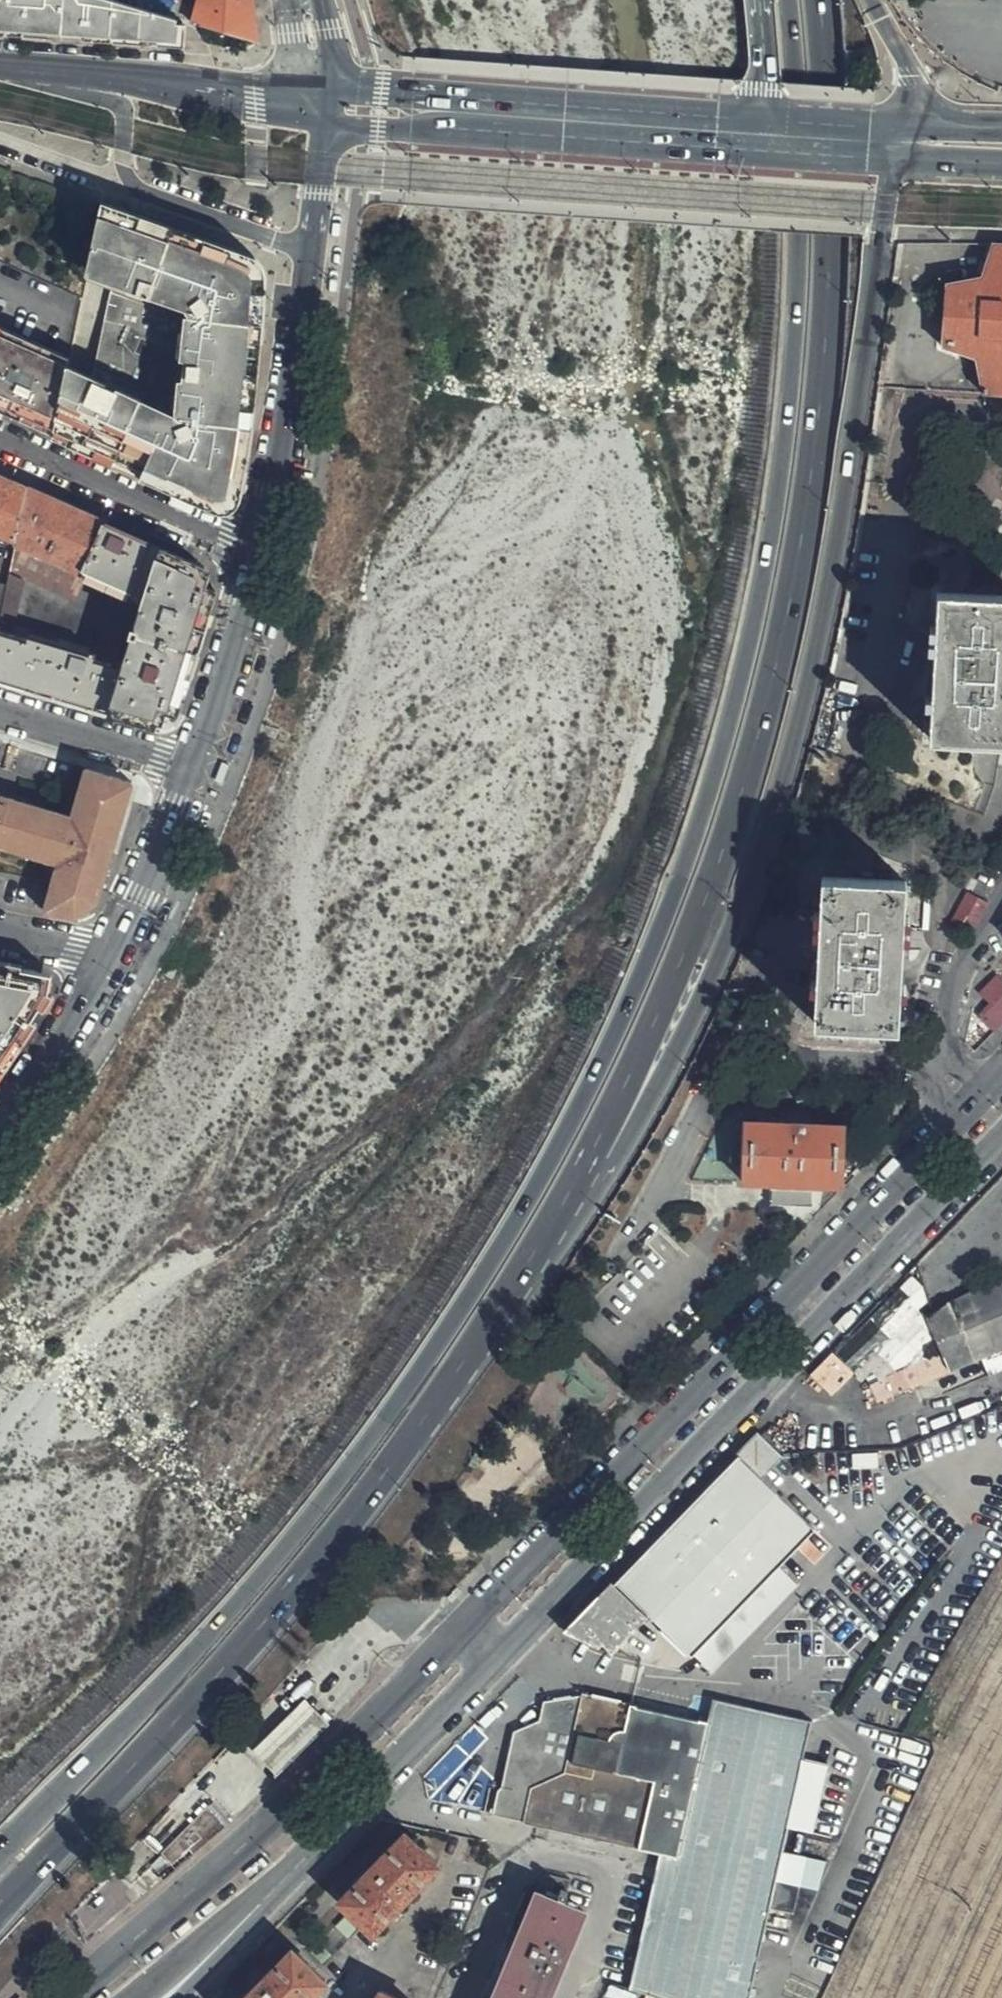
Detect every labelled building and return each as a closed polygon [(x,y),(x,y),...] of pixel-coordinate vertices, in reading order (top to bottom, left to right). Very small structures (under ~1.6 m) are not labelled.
[(72,36),(169,42),(174,17),(113,0),(0,0),(0,31),(72,36)] [(196,5),(192,22),(253,39),(260,41),(257,22),(253,0),(197,0),(196,5)] [(266,264),(103,206),(101,212),(89,272),(94,273),(184,305),(190,316),(179,426),(67,379),(54,436),(215,505),(240,493),(250,430),(257,373),(262,297),(266,264)] [(993,245),(980,278),(947,284),(943,346),(974,359),(983,394),(1001,394),(1001,245),(993,245)] [(54,436),(67,379),(70,368),(0,337),(0,412),(54,436)] [(18,541),(25,510),(30,491),(0,478),(0,533),(18,541)] [(25,510),(18,541),(12,571),(35,582),(73,599),(83,580),(94,558),(110,526),(99,521),(30,491),(25,510)] [(12,571),(9,583),(1,622),(0,625),(0,681),(115,715),(156,728),(162,709),(180,713),(218,592),(201,584),(208,568),(110,526),(94,558),(83,580),(73,599),(35,582),(12,571)] [(933,596),(929,740),(1001,742),(1001,599),(933,596)] [(99,904),(116,845),(135,784),(89,770),(74,818),(0,795),(0,847),(60,865),(45,912),(77,919),(99,904)] [(898,1029),(904,883),(821,879),(816,1024),(898,1029)] [(16,1047),(51,994),(39,971),(0,964),(0,1069),(16,1047)] [(840,1187),(844,1126),(741,1125),(740,1184),(840,1187)] [(932,1311),(928,1314),(948,1371),(1001,1347),(1001,1278),(966,1291),(932,1311)] [(780,1451),(761,1433),(738,1457),(757,1476),(780,1451)] [(811,1529),(798,1516),(757,1476),(738,1457),(737,1456),(615,1583),(689,1653),(811,1529)] [(645,1616),(609,1583),(589,1604),(564,1631),(591,1647),(594,1644),(609,1654),(645,1616)] [(659,1852),(678,1856),(706,1721),(581,1693),(543,1700),(538,1720),(514,1731),(501,1785),(499,1788),(493,1814),(523,1821),(523,1823),(659,1852)] [(309,1696),(284,1721),(259,1746),(281,1768),(310,1741),(333,1719),(309,1696)] [(659,1852),(628,1988),(661,1997),(748,1997),(769,1907),(794,1913),(800,1886),(818,1890),(825,1860),(780,1850),(785,1826),(813,1832),(828,1765),(802,1758),(810,1721),(712,1698),(706,1721),(678,1856),(659,1852)] [(211,1810),(162,1853),(172,1866),(185,1856),(189,1860),(226,1828),(211,1810)] [(405,1826),(333,1899),(371,1936),(443,1863),(405,1826)] [(586,1911),(564,1901),(570,1881),(548,1878),(525,1930),(517,1927),(512,1938),(520,1943),(497,1997),(550,1997),(586,1911)] [(239,1997),(314,1997),(331,1980),(292,1943),(239,1997)] [(379,1985),(372,1997),(406,1997),(379,1985)]
